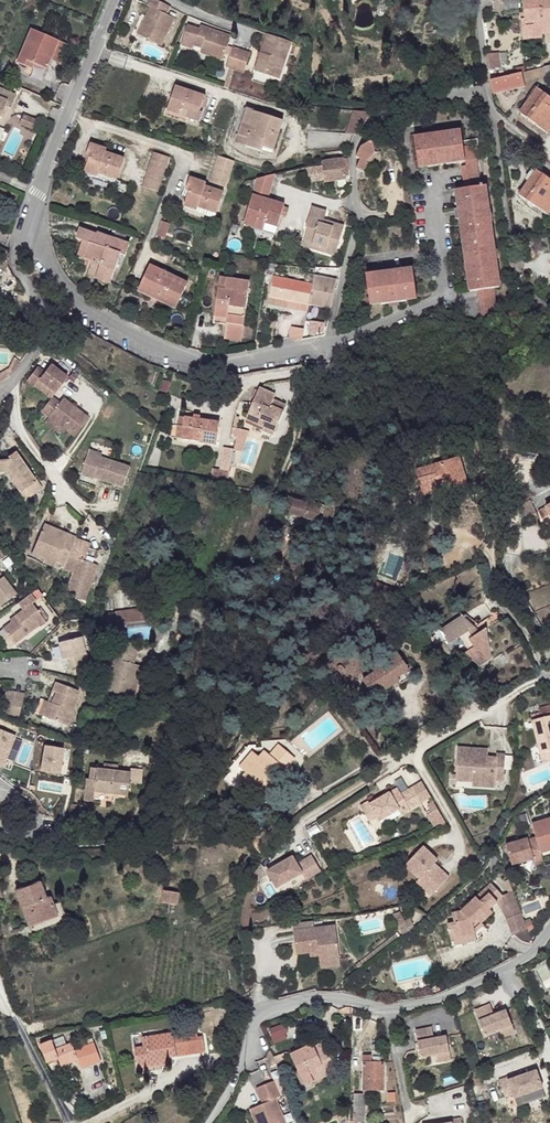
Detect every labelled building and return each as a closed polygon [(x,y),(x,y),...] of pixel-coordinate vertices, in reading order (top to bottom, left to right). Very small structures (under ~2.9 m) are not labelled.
[(157,0),(151,0),(148,5),(151,7),(138,34),(161,46),(175,18),(167,14),(171,7),(157,0)] [(525,20),(521,20),(523,33),(530,32),(530,30),(549,28),(549,0),(523,0),(525,20)] [(398,1),(389,2),(390,14),(399,12),(398,1)] [(390,14),(392,23),(404,22),(402,12),(399,12),(390,14)] [(232,36),(201,26),(200,29),(188,25),(181,45),(193,49),(194,46),(202,48),(225,55),(232,36)] [(530,30),(530,32),(523,33),(523,39),(543,37),(542,33),(549,33),(549,28),(530,30)] [(68,45),(31,29),(17,62),(31,69),(33,63),(46,69),(50,60),(60,64),(68,45)] [(279,78),(292,42),(268,33),(255,70),(279,78)] [(235,70),(242,50),(233,46),(226,67),(235,70)] [(225,55),(202,48),(201,53),(223,60),(225,55)] [(244,72),(251,52),(242,50),(235,70),(244,72)] [(498,54),(487,55),(489,71),(500,69),(498,54)] [(522,73),(490,80),(493,92),(525,85),(522,73)] [(206,96),(176,85),(168,111),(180,115),(181,111),(186,112),(185,117),(200,122),(203,111),(201,110),(206,96)] [(5,106),(8,108),(10,109),(16,95),(0,88),(0,117),(5,106)] [(537,88),(520,113),(537,125),(540,121),(549,129),(549,98),(537,88)] [(250,124),(254,111),(248,109),(243,122),(250,124)] [(358,134),(372,112),(355,110),(346,133),(358,134)] [(283,120),(254,111),(250,124),(243,122),(239,135),(249,138),(247,146),(262,151),(263,147),(274,150),(283,120)] [(37,120),(23,114),(19,124),(33,130),(37,120)] [(537,125),(548,132),(549,129),(540,121),(537,125)] [(462,131),(414,137),(419,167),(466,161),(478,159),(481,158),(478,144),(478,139),(463,141),(462,131)] [(249,138),(239,135),(236,143),(247,146),(249,138)] [(374,138),(360,147),(373,156),(376,153),(374,138)] [(107,149),(91,144),(87,157),(91,158),(85,172),(115,182),(124,159),(106,152),(107,149)] [(373,156),(360,147),(356,157),(360,160),(356,169),(366,174),(370,166),(367,162),(373,156)] [(170,157),(154,152),(142,187),(158,192),(170,157)] [(367,162),(370,166),(379,154),(376,153),(373,156),(367,162)] [(234,161),(222,157),(219,156),(210,182),(225,187),(234,161)] [(346,176),(349,175),(348,158),(323,162),(324,181),(346,178),(346,176)] [(500,287),(486,186),(481,187),(478,164),(461,166),(465,189),(456,190),(470,291),(478,290),(482,320),(498,317),(495,288),(500,287)] [(536,170),(519,195),(537,207),(539,203),(549,210),(549,180),(536,170)] [(268,200),(276,174),(259,178),(244,223),(276,234),(282,215),(284,207),(285,205),(268,200)] [(224,192),(205,186),(206,183),(191,178),(186,191),(190,192),(185,206),(197,210),(198,207),(216,213),(224,192)] [(539,203),(537,207),(547,214),(549,210),(539,203)] [(216,213),(198,207),(197,210),(215,216),(216,213)] [(324,219),(327,211),(312,207),(306,227),(308,227),(304,241),(326,247),(325,252),(335,255),(344,226),(324,219)] [(165,237),(170,224),(162,221),(157,234),(165,237)] [(129,244),(97,233),(97,235),(81,229),(77,239),(83,241),(78,254),(93,260),(94,258),(102,260),(97,273),(112,279),(121,254),(125,255),(129,244)] [(326,247),(304,241),(302,245),(325,252),(326,247)] [(188,282),(151,265),(138,291),(152,298),(155,291),(159,293),(157,297),(177,307),(188,282)] [(413,268),(366,275),(370,304),(389,302),(399,301),(418,298),(413,268)] [(112,279),(97,273),(96,277),(110,282),(112,279)] [(337,280),(315,275),(313,284),(309,304),(331,309),(337,280)] [(313,284),(273,276),(270,296),(309,304),(313,284)] [(250,282),(220,278),(215,316),(227,318),(227,322),(244,325),(250,282)] [(176,309),(177,307),(157,297),(159,293),(155,291),(152,298),(176,309)] [(309,304),(270,296),(268,304),(307,312),(309,304)] [(244,325),(227,322),(224,338),(241,341),(244,325)] [(325,326),(317,325),(316,333),(324,334),(325,326)] [(304,328),(292,326),(290,337),(297,341),(302,340),(303,336),(304,328)] [(14,358),(8,368),(6,370),(0,373),(0,382),(6,379),(9,377),(13,374),(21,362),(14,358)] [(68,377),(51,364),(45,372),(38,366),(27,380),(35,386),(40,380),(56,393),(68,377)] [(56,393),(40,380),(35,386),(51,399),(52,397),(56,393)] [(275,395),(260,388),(249,413),(266,421),(263,427),(262,430),(273,435),(286,406),(279,403),(278,405),(272,403),(273,400),(275,395)] [(89,418),(64,398),(60,403),(52,397),(51,399),(41,411),(49,417),(63,428),(74,437),(89,418)] [(266,421),(249,413),(246,419),(263,427),(266,421)] [(63,428),(49,417),(45,422),(59,434),(63,428)] [(181,439),(185,418),(180,417),(176,439),(181,439)] [(219,423),(185,418),(181,439),(216,445),(219,423)] [(241,430),(233,427),(231,437),(236,438),(236,442),(238,443),(241,430)] [(229,472),(233,449),(224,448),(219,470),(229,472)] [(102,454),(89,449),(88,454),(101,459),(101,457),(102,454)] [(101,459),(88,454),(81,475),(94,479),(94,478),(123,488),(131,467),(101,457),(101,459)] [(17,455),(10,460),(0,460),(0,472),(6,472),(11,471),(29,498),(42,489),(37,481),(36,482),(17,455)] [(460,457),(415,470),(422,490),(460,480),(461,486),(468,484),(460,457)] [(229,472),(215,469),(213,480),(227,483),(229,472)] [(29,498),(11,471),(6,472),(26,500),(29,498)] [(460,480),(422,490),(424,497),(461,486),(460,480)] [(318,522),(321,508),(324,508),(325,505),(315,503),(315,501),(311,500),(310,504),(294,500),(290,514),(318,522)] [(536,513),(530,501),(518,506),(522,519),(535,513),(536,513)] [(538,511),(542,519),(549,514),(549,515),(549,505),(538,511)] [(57,537),(60,530),(45,524),(32,554),(45,559),(44,562),(55,567),(56,562),(64,566),(77,538),(69,535),(66,541),(57,537)] [(69,535),(60,530),(57,537),(66,541),(69,535)] [(98,566),(84,561),(90,544),(77,538),(64,566),(63,569),(72,573),(65,593),(85,600),(98,566)] [(0,573),(0,606),(16,594),(0,573)] [(45,621),(32,604),(36,601),(31,594),(17,604),(22,611),(15,616),(17,618),(10,623),(3,629),(14,644),(45,621)] [(151,609),(116,613),(117,624),(152,620),(151,609)] [(117,629),(116,613),(107,614),(108,628),(117,629)] [(475,627),(463,615),(461,616),(471,630),(475,627)] [(474,636),(461,616),(434,634),(436,635),(431,641),(436,644),(442,640),(444,642),(446,640),(449,644),(460,637),(469,651),(466,652),(471,660),(475,657),(481,665),(491,659),(485,650),(490,647),(485,640),(488,638),(483,630),(474,636)] [(52,632),(50,629),(40,639),(42,641),(52,632)] [(391,642),(387,636),(373,646),(379,654),(388,646),(387,645),(391,642)] [(81,637),(58,643),(63,660),(69,658),(72,668),(90,664),(87,653),(86,654),(81,637)] [(131,663),(136,645),(115,639),(109,658),(112,659),(103,690),(128,697),(137,665),(131,663)] [(409,669),(397,651),(372,668),(375,672),(363,681),(367,688),(372,685),(378,694),(399,680),(398,677),(409,669)] [(481,665),(475,657),(471,660),(480,666),(481,665)] [(133,698),(141,666),(137,665),(128,697),(133,698)] [(79,691),(56,682),(52,691),(56,692),(52,703),(48,702),(42,716),(68,726),(77,700),(76,699),(79,691)] [(24,694),(14,692),(13,696),(5,694),(4,698),(12,700),(23,702),(24,694)] [(23,702),(12,700),(4,698),(0,714),(19,718),(23,702)] [(42,716),(48,702),(44,700),(39,714),(42,716)] [(530,715),(532,721),(542,718),(541,713),(530,715)] [(86,715),(80,741),(86,743),(93,716),(86,715)] [(542,718),(532,721),(542,761),(549,759),(549,716),(542,718)] [(4,768),(16,735),(0,730),(0,766),(4,768)] [(37,771),(59,774),(62,748),(40,745),(37,771)] [(253,752),(240,768),(246,773),(241,779),(244,781),(242,784),(255,794),(257,791),(269,800),(275,793),(268,788),(273,781),(270,779),(275,772),(285,779),(290,772),(285,768),(294,757),(279,745),(270,755),(265,751),(260,757),(253,752)] [(488,749),(458,748),(457,770),(473,771),(472,782),(496,783),(496,780),(503,781),(505,755),(497,754),(496,758),(496,762),(488,761),(488,757),(488,749)] [(28,782),(32,769),(14,764),(10,777),(28,782)] [(104,769),(90,767),(89,778),(86,778),(83,800),(92,801),(93,792),(128,796),(130,772),(117,770),(104,769)] [(142,784),(143,769),(133,768),(132,783),(142,784)] [(473,771),(457,770),(456,774),(456,781),(472,782),(473,771)] [(401,794),(398,788),(370,804),(368,801),(360,806),(369,822),(377,817),(387,812),(389,815),(399,810),(408,804),(410,809),(422,802),(413,787),(401,794)] [(410,809),(408,804),(399,810),(402,814),(410,809)] [(389,815),(387,812),(377,817),(379,822),(389,815)] [(532,824),(540,849),(549,846),(549,819),(532,824)] [(540,849),(536,837),(528,840),(528,838),(506,845),(513,865),(534,859),(535,863),(543,860),(541,853),(540,849)] [(438,860),(424,846),(405,865),(419,878),(434,892),(449,877),(440,868),(438,870),(432,865),(435,863),(438,860)] [(499,861),(494,854),(487,862),(492,869),(499,861)] [(313,875),(321,871),(312,855),(297,864),(293,857),(267,871),(277,888),(301,874),(310,868),(313,875)] [(305,880),(313,875),(310,868),(301,874),(305,880)] [(434,892),(419,878),(416,881),(431,895),(434,892)] [(513,891),(509,880),(504,882),(508,893),(513,891)] [(39,882),(16,891),(29,925),(30,927),(57,917),(52,904),(50,897),(45,899),(39,882)] [(503,896),(491,884),(476,897),(461,912),(452,914),(454,923),(448,924),(451,940),(475,934),(474,930),(482,923),(493,913),(490,909),(497,902),(503,896)] [(164,890),(162,903),(177,905),(178,892),(164,890)] [(503,896),(497,902),(507,919),(522,913),(513,891),(508,893),(503,896)] [(60,902),(52,904),(57,917),(30,927),(29,925),(26,926),(30,935),(68,921),(60,902)] [(280,910),(270,914),(272,923),(282,921),(280,910)] [(522,913),(507,919),(513,934),(528,929),(522,913)] [(411,919),(398,925),(402,935),(414,927),(411,919)] [(484,925),(482,923),(474,930),(475,933),(484,925)] [(26,926),(18,929),(21,938),(30,935),(26,926)] [(336,926),(294,931),(297,954),(310,952),(318,951),(320,961),(340,958),(336,926)] [(528,929),(513,934),(517,938),(520,940),(524,942),(530,944),(534,944),(528,929)] [(475,934),(451,940),(452,946),(476,940),(475,934)] [(340,958),(320,961),(320,968),(341,965),(340,958)] [(490,1004),(474,1010),(485,1036),(499,1030),(512,1025),(506,1010),(494,1014),(490,1004)] [(275,1044),(290,1038),(283,1023),(269,1028),(275,1044)] [(515,1032),(512,1025),(499,1030),(502,1038),(515,1032)] [(434,1038),(432,1027),(415,1030),(418,1041),(421,1057),(436,1054),(450,1052),(447,1036),(434,1038)] [(173,1033),(142,1038),(143,1047),(135,1048),(138,1068),(152,1066),(151,1060),(167,1058),(177,1056),(176,1050),(187,1049),(188,1055),(205,1052),(202,1037),(198,1037),(197,1030),(173,1033)] [(67,1045),(64,1036),(53,1040),(56,1049),(67,1045)] [(336,1071),(322,1039),(290,1054),(306,1086),(314,1082),(336,1071)] [(56,1049),(53,1040),(40,1045),(47,1063),(58,1058),(61,1066),(78,1060),(81,1069),(101,1061),(94,1043),(85,1046),(75,1050),(73,1043),(67,1045),(56,1049)] [(276,1063),(270,1050),(268,1051),(266,1056),(270,1065),(276,1063)] [(450,1052),(436,1054),(437,1063),(451,1060),(450,1052)] [(371,1062),(371,1055),(363,1055),(363,1090),(384,1090),(384,1062),(371,1062)] [(542,1088),(536,1070),(509,1080),(508,1077),(499,1080),(505,1097),(513,1094),(514,1097),(542,1088)] [(276,1098),(280,1097),(274,1081),(257,1088),(263,1104),(250,1109),(256,1122),(286,1122),(276,1098)] [(365,1121),(364,1094),(355,1094),(353,1121),(365,1121)]
